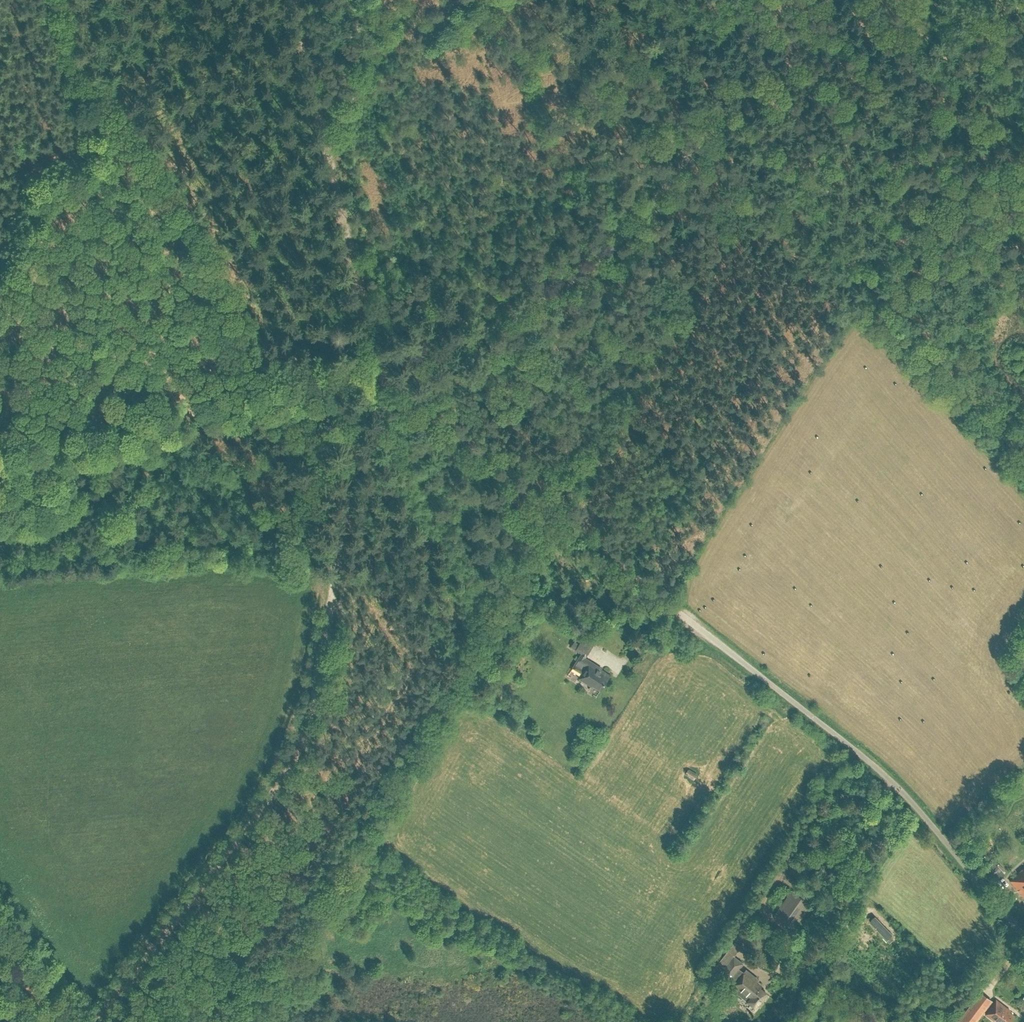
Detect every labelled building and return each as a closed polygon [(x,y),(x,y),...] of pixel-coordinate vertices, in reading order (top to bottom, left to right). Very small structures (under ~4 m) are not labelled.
[(589,640),(584,637),(580,643),(594,653),(603,639),(593,633),(589,640)] [(574,663),(571,669),(580,674),(578,677),(590,685),(591,684),(599,689),(609,674),(598,667),(599,666),(584,656),(589,649),(579,643),(574,640),(570,646),(581,652),(578,657),(574,663)] [(688,767),(686,770),(684,774),(693,780),(697,773),(688,767)] [(992,881),(997,877),(998,878),(1005,873),(997,864),(997,865),(991,859),(981,867),(992,881)] [(1010,879),(1023,895),(1023,867),(1010,879)] [(809,902),(790,889),(773,914),(792,927),(809,902)] [(742,962),(733,955),(727,950),(714,967),(733,983),(730,987),(755,1007),(766,993),(759,987),(760,986),(740,969),(739,970),(738,969),(739,967),(738,967),(742,962)] [(984,1006),(985,1006),(990,999),(981,992),(958,1021),(971,1021),(984,1006)] [(984,1013),(993,1020),(994,1018),(999,1021),(1007,1021),(1012,1015),(1008,1011),(1009,1010),(994,999),(984,1013)]
